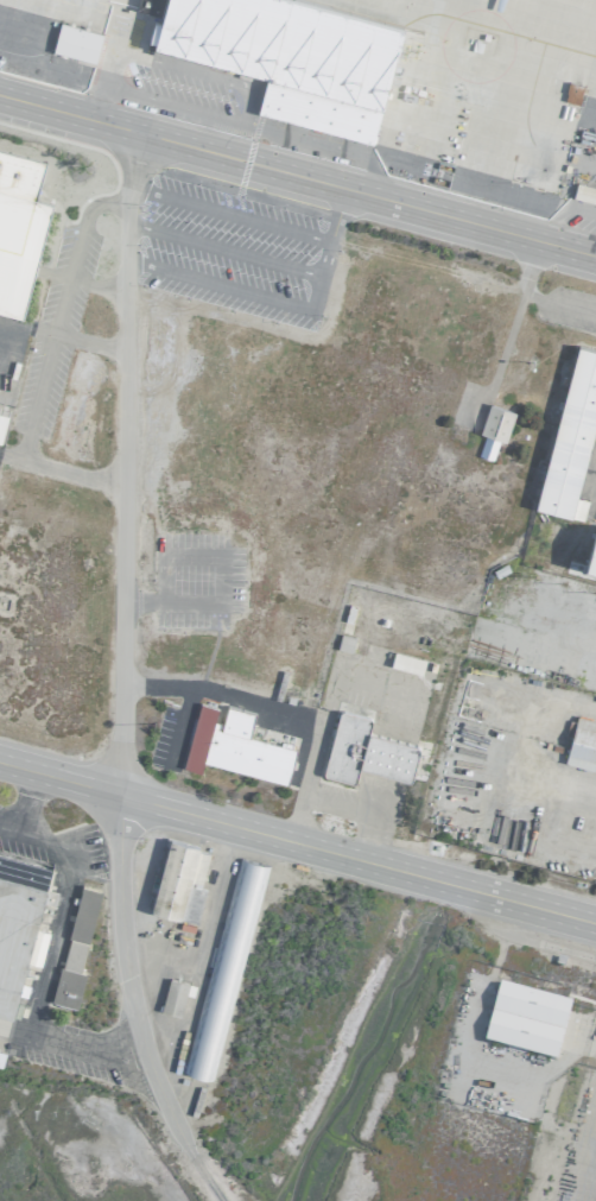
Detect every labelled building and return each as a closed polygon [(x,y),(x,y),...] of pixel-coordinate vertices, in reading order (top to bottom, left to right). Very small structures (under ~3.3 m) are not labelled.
[(152,10),(152,13),(158,14),(160,0),(137,0),(136,7),(152,10)] [(308,0),(161,0),(150,48),(264,74),(254,114),(372,141),(400,21),(308,0)] [(51,53),(95,61),(100,32),(56,24),(51,53)] [(47,202),(34,198),(43,158),(0,148),(0,306),(24,311),(47,202)] [(575,183),(571,197),(595,203),(595,188),(575,183)] [(581,518),(585,499),(578,497),(595,414),(595,350),(571,345),(535,508),(581,518)] [(505,440),(512,410),(484,404),(478,434),(505,440)] [(490,459),(495,438),(482,435),(477,455),(490,459)] [(583,565),(595,569),(595,524),(594,524),(583,565)] [(353,638),(339,634),(336,647),(350,651),(353,638)] [(293,747),(247,738),(252,712),(224,706),(221,722),(211,721),(215,707),(195,703),(182,767),(198,771),(199,763),(286,782),(293,747)] [(366,733),(369,716),(336,709),(321,776),(353,783),(356,767),(408,779),(417,745),(366,733)] [(573,718),(570,734),(569,734),(562,763),(591,769),(592,760),(595,761),(595,723),(573,718)] [(207,852),(196,851),(197,845),(164,837),(148,911),(196,922),(203,887),(198,886),(207,852)] [(11,1016),(23,962),(38,966),(46,931),(33,929),(40,900),(52,904),(55,892),(44,890),(50,865),(0,853),(0,1013),(11,1016)] [(248,910),(255,911),(266,864),(233,856),(185,1073),(210,1079),(248,910)] [(97,890),(77,884),(51,1001),(75,1007),(83,972),(80,971),(97,890)] [(177,1016),(186,982),(167,978),(158,1010),(177,1016)] [(553,1056),(568,998),(495,980),(481,1039),(553,1056)] [(25,987),(18,986),(12,1016),(19,1018),(25,987)]
